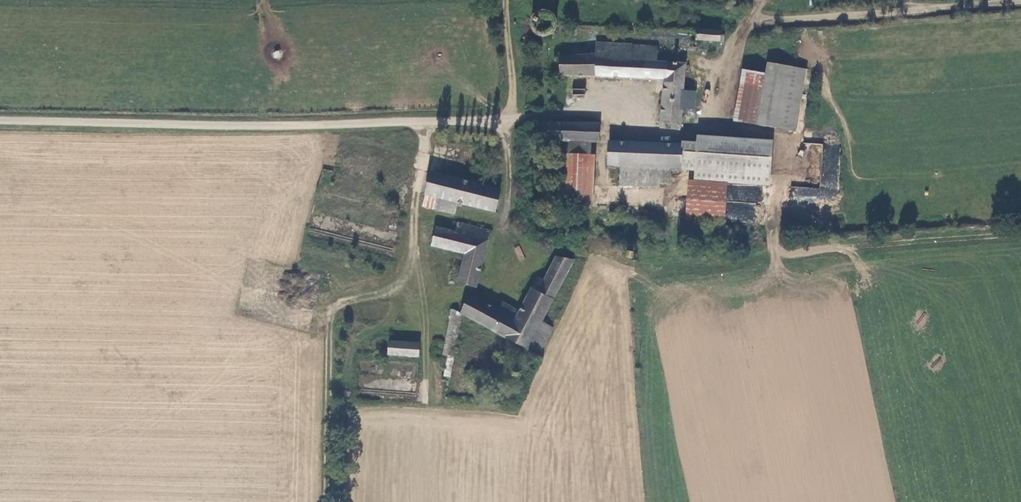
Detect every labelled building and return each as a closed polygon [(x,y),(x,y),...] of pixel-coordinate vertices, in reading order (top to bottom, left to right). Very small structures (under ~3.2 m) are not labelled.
[(720,31),(696,30),(695,39),(719,42),(720,31)] [(596,58),(560,56),(560,73),(664,79),(660,126),(673,127),(674,121),(681,122),(682,107),(683,89),(685,64),(656,62),(657,47),(598,48),(596,58)] [(766,75),(747,71),(738,122),(796,131),(806,70),(768,63),(766,75)] [(696,90),(683,89),(682,107),(694,109),(696,90)] [(547,138),(547,139),(569,140),(589,140),(599,141),(599,123),(547,121),(547,138)] [(680,167),(620,164),(619,185),(657,186),(657,181),(669,181),(670,170),(694,170),(694,182),(688,181),(687,219),(725,222),(726,180),(769,181),(771,137),(696,134),(696,141),(680,141),(680,144),(680,167)] [(569,140),(566,204),(587,205),(589,140),(569,140)] [(680,167),(680,144),(608,141),(607,164),(620,164),(680,167)] [(822,144),(820,188),(792,186),(791,198),(837,200),(840,145),(822,144)] [(500,191),(430,173),(424,198),(457,206),(494,215),(500,191)] [(455,216),(457,206),(424,198),(421,208),(455,216)] [(476,290),(491,231),(458,222),(455,233),(436,228),(430,248),(445,252),(455,254),(463,256),(456,285),(476,290)] [(442,260),(445,252),(430,248),(436,228),(426,225),(418,254),(442,260)] [(519,245),(513,248),(519,261),(525,258),(519,245)] [(447,283),(456,285),(463,256),(455,254),(447,283)] [(472,296),(462,313),(538,355),(552,328),(541,323),(554,297),(574,259),(559,255),(545,280),(539,277),(521,311),(504,303),(500,310),(472,296)] [(566,303),(554,297),(541,323),(552,328),(566,303)] [(453,310),(443,360),(451,361),(462,313),(453,310)] [(352,353),(358,353),(388,356),(390,342),(353,340),(352,353)] [(421,344),(390,342),(388,356),(420,359),(421,344)] [(388,356),(358,353),(356,388),(417,394),(420,359),(388,356)] [(438,380),(447,382),(451,361),(443,360),(438,380)]
